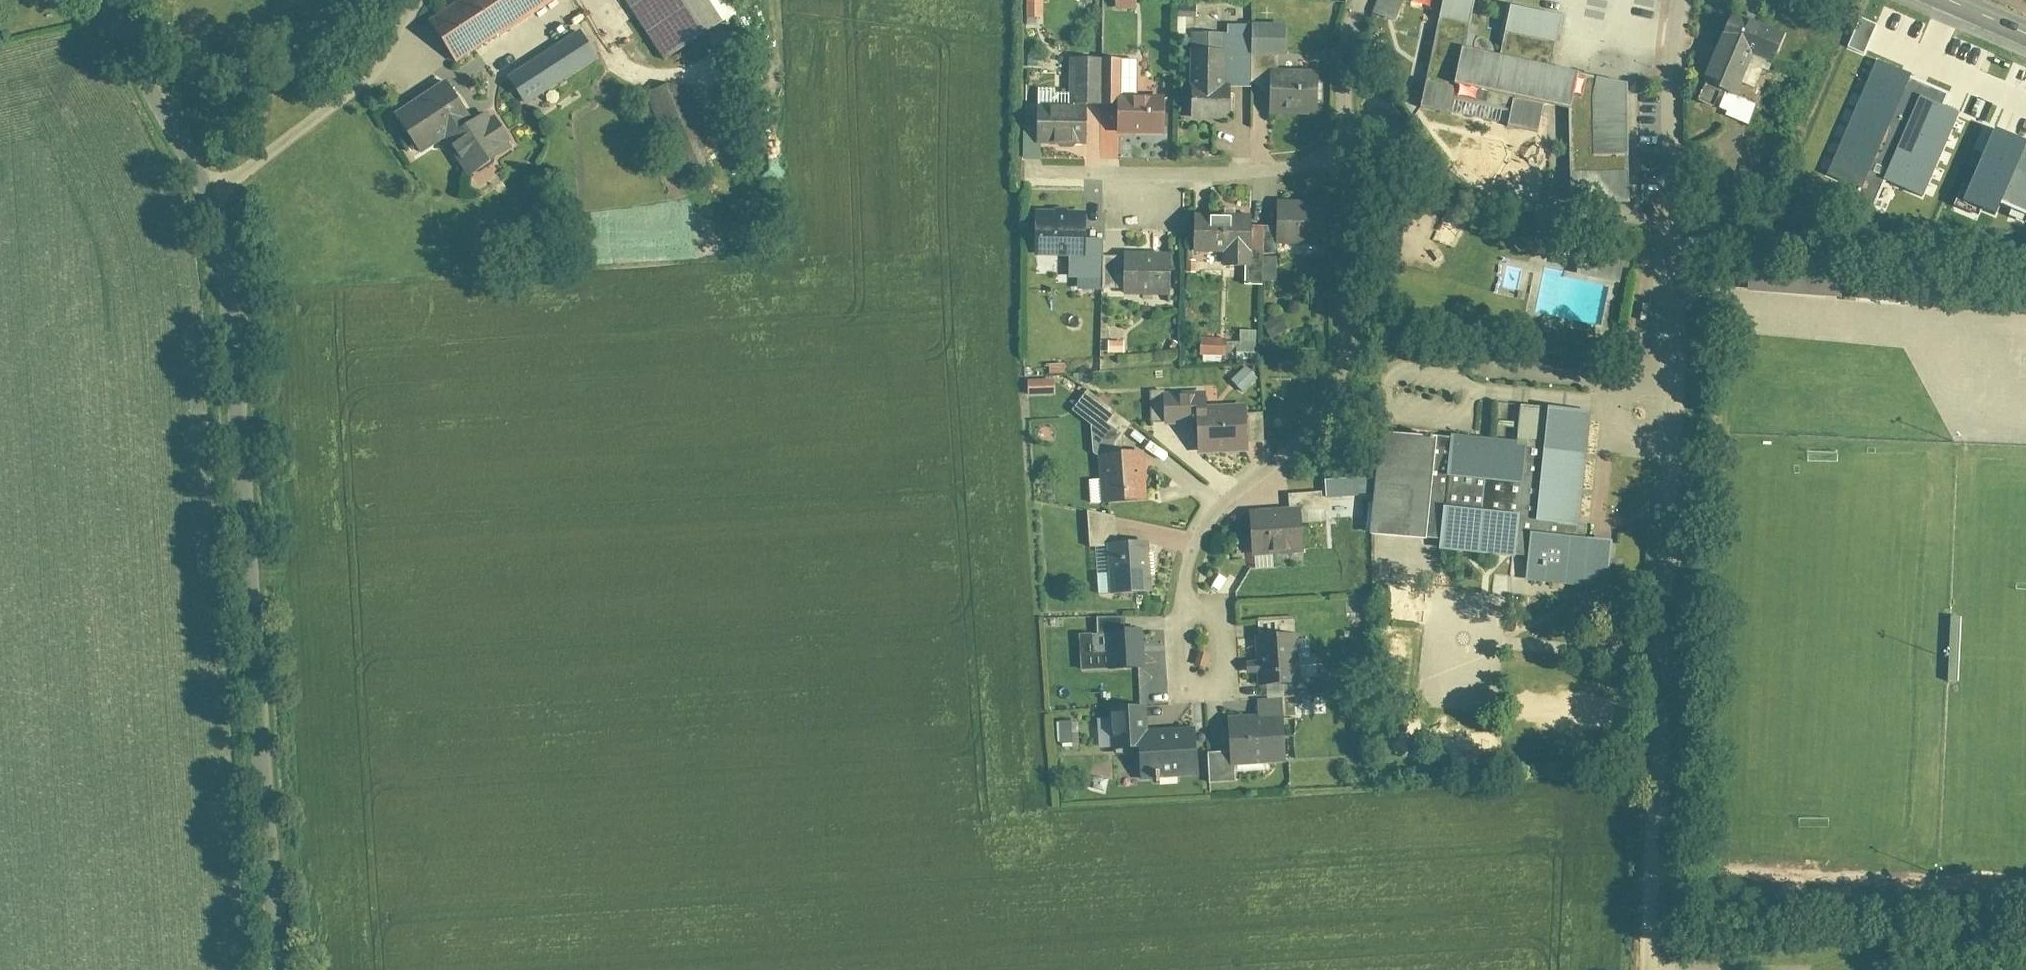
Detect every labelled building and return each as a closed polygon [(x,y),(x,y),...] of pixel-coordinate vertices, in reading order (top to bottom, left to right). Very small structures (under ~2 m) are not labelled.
[(422,22),(456,73),(559,5),(556,0),(454,0),(422,22)] [(655,59),(717,20),(705,0),(618,0),(655,59)] [(1423,108),(1540,131),(1547,103),(1574,109),(1573,160),(1632,159),(1629,81),(1555,65),(1566,13),(1511,3),(1501,56),(1467,49),(1476,0),(1443,0),(1423,108)] [(1784,34),(1734,14),(1706,81),(1736,94),(1753,53),(1773,61),(1784,34)] [(575,33),(510,77),(529,104),(594,61),(575,33)] [(1230,53),(1191,52),(1190,119),(1229,120),(1230,80),(1230,53)] [(1251,53),(1230,53),(1230,80),(1250,81),(1251,53)] [(1085,105),(1049,105),(1048,142),(1096,143),(1096,105),(1114,105),(1115,56),(1086,56),(1085,105)] [(1146,57),(1126,58),(1126,130),(1180,129),(1180,93),(1146,93),(1146,57)] [(1879,60),(1829,175),(1860,188),(1854,200),(1874,209),(1886,180),(1923,196),(1959,112),(1945,106),(1951,92),(1879,60)] [(483,107),(468,116),(443,79),(389,114),(418,159),(444,142),(468,177),(511,150),(483,107)] [(1271,80),(1271,117),(1324,117),(1324,80),(1271,80)] [(682,82),(644,96),(676,183),(714,169),(682,82)] [(1965,201),(1995,215),(2000,204),(2025,215),(2025,141),(1997,128),(1965,201)] [(1284,241),(1284,259),(1324,259),(1324,242),(1325,242),(1326,199),(1275,198),(1274,241),(1284,241)] [(1098,209),(1043,208),(1043,250),(1097,251),(1098,209)] [(1192,215),(1192,251),(1250,252),(1250,216),(1192,215)] [(1120,260),(1120,288),(1164,288),(1165,253),(1120,252),(1120,260)] [(1738,258),(1736,287),(1913,302),(1915,272),(1738,258)] [(1120,260),(1103,260),(1103,293),(1120,293),(1120,288),(1120,260)] [(1202,424),(1203,451),(1250,449),(1248,402),(1207,404),(1208,394),(1168,394),(1167,424),(1202,424)] [(1383,429),(1373,533),(1518,546),(1515,584),(1611,591),(1615,539),(1583,538),(1592,411),(1519,405),(1516,442),(1383,429)] [(1102,506),(1150,506),(1150,457),(1103,457),(1102,506)] [(1305,560),(1304,514),(1325,514),(1324,494),(1290,495),(1291,508),(1245,510),(1246,562),(1305,560)] [(1085,519),(1085,540),(1114,539),(1113,518),(1085,519)] [(1107,591),(1146,591),(1147,543),(1107,542),(1107,591)] [(1105,629),(1107,667),(1143,664),(1140,627),(1105,629)] [(1331,677),(1297,677),(1296,628),(1253,628),(1253,685),(1284,685),(1284,700),(1331,700),(1331,677)] [(1143,764),(1188,764),(1188,731),(1147,731),(1147,705),(1109,705),(1109,752),(1143,752),(1143,764)] [(1212,770),(1282,767),(1280,710),(1209,713),(1212,770)]
